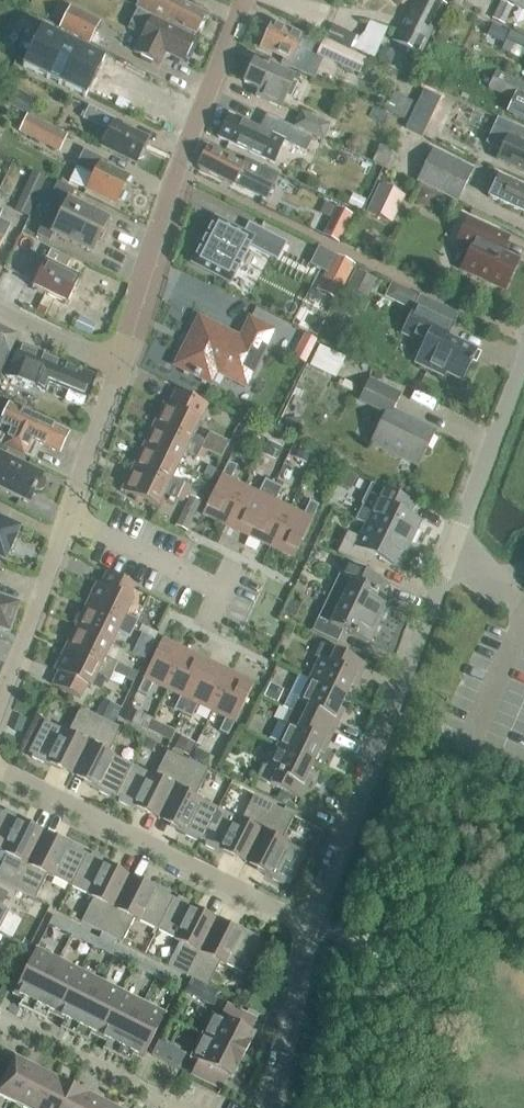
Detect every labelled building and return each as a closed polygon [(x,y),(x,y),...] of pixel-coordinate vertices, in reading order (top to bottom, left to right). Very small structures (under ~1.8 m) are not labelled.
[(138,3),(136,7),(168,20),(197,35),(208,14),(180,0),(132,0),(138,3)] [(393,40),(420,55),(446,4),(437,0),(413,0),(393,40)] [(494,19),(504,24),(515,3),(523,7),(523,0),(503,0),(494,19)] [(62,25),(91,40),(101,20),(71,6),(62,25)] [(135,11),(127,27),(139,33),(146,36),(137,53),(163,66),(166,59),(173,56),(186,63),(198,40),(155,19),(149,29),(143,26),(147,18),(135,11)] [(26,20),(10,53),(26,60),(24,66),(87,96),(107,56),(43,25),(42,28),(26,20)] [(307,39),(272,23),(262,45),(284,55),(280,63),(314,79),(323,61),(305,52),(308,46),(304,44),(307,39)] [(354,35),(331,24),(325,36),(349,47),(354,35)] [(446,37),(444,30),(439,28),(435,37),(444,42),(446,37)] [(503,49),(523,58),(523,37),(510,32),(503,49)] [(359,74),(366,59),(323,39),(317,54),(359,74)] [(396,53),(382,47),(377,58),(391,65),(396,53)] [(295,77),(254,57),(242,82),(258,90),(255,96),(280,108),(285,97),(292,99),(299,84),(292,81),(295,77)] [(489,88),(512,98),(520,102),(523,93),(523,83),(497,71),(489,88)] [(403,120),(408,111),(412,102),(393,93),(384,111),(403,120)] [(520,102),(512,98),(507,111),(523,119),(523,93),(520,102)] [(11,95),(7,103),(29,114),(32,107),(11,95)] [(131,125),(92,105),(86,117),(112,131),(104,146),(138,163),(139,160),(143,159),(146,153),(144,150),(150,139),(129,129),(131,125)] [(330,126),(301,112),(293,127),(323,141),(330,126)] [(420,112),(418,116),(410,130),(430,141),(440,123),(420,112)] [(229,116),(219,137),(274,162),(284,140),(300,148),(306,136),(282,124),(276,138),(229,116)] [(59,151),(66,136),(29,117),(21,132),(59,151)] [(523,170),(523,129),(516,125),(512,133),(497,126),(489,143),(504,150),(500,159),(523,170)] [(306,136),(300,148),(313,154),(319,142),(306,136)] [(418,182),(459,200),(472,167),(466,164),(470,154),(450,143),(444,154),(433,148),(418,182)] [(385,168),(393,151),(380,145),(372,163),(385,168)] [(242,163),(208,146),(198,166),(266,200),(278,175),(244,158),(242,163)] [(78,166),(71,180),(117,203),(119,200),(121,201),(125,192),(123,191),(130,176),(101,161),(102,159),(86,150),(80,161),(76,159),(74,164),(78,166)] [(15,211),(28,217),(48,177),(35,170),(15,211)] [(488,197),(523,214),(523,185),(499,173),(488,197)] [(71,202),(77,190),(60,182),(48,205),(52,208),(39,235),(51,241),(55,234),(93,253),(98,243),(102,245),(108,233),(104,231),(109,221),(71,202)] [(370,213),(393,223),(404,196),(381,186),(370,213)] [(366,200),(353,194),(349,203),(362,210),(366,200)] [(322,234),(338,242),(352,215),(336,207),(322,234)] [(244,234),(215,218),(192,263),(229,283),(230,281),(249,244),(277,258),(284,243),(249,225),(244,234)] [(471,250),(462,270),(504,289),(518,259),(502,251),(508,237),(469,218),(457,243),(471,250)] [(11,225),(0,219),(0,246),(11,225)] [(316,246),(308,264),(323,272),(326,273),(335,255),(316,246)] [(65,271),(70,259),(51,249),(45,261),(32,255),(22,276),(34,282),(32,288),(67,305),(80,278),(65,271)] [(375,282),(355,272),(347,289),(367,299),(375,282)] [(392,285),(385,299),(413,313),(420,299),(392,285)] [(413,313),(403,333),(425,344),(416,363),(443,376),(445,372),(461,380),(475,352),(448,339),(460,314),(422,296),(420,299),(413,313)] [(97,324),(80,316),(73,328),(90,337),(97,324)] [(200,319),(194,333),(199,336),(183,369),(212,384),(218,372),(247,387),(275,332),(251,320),(242,340),(200,319)] [(18,338),(0,330),(0,373),(18,338)] [(304,333),(298,345),(310,351),(316,339),(304,333)] [(311,365),(335,378),(345,358),(321,346),(311,365)] [(62,364),(48,359),(38,354),(18,347),(6,380),(46,395),(51,382),(56,384),(55,385),(69,390),(65,400),(82,406),(93,375),(63,364),(62,364)] [(354,384),(344,379),(341,385),(351,390),(354,384)] [(393,410),(401,394),(370,379),(357,404),(383,417),(370,443),(418,467),(436,431),(393,410)] [(153,425),(201,449),(205,440),(193,434),(200,421),(208,405),(176,390),(168,406),(164,404),(153,425)] [(24,456),(32,460),(40,444),(60,453),(69,432),(9,404),(0,423),(0,425),(1,425),(0,427),(0,444),(3,446),(24,456)] [(301,432),(300,418),(284,418),(285,432),(301,432)] [(201,449),(153,425),(143,447),(179,464),(185,451),(197,457),(201,449)] [(235,446),(244,450),(252,433),(244,429),(235,446)] [(261,452),(274,459),(280,447),(267,440),(261,452)] [(208,451),(222,457),(226,449),(212,443),(208,451)] [(28,504),(33,494),(35,491),(39,491),(44,489),(46,484),(45,480),(42,476),(3,457),(7,450),(0,446),(0,490),(28,504)] [(143,447),(133,468),(180,491),(184,483),(172,477),(179,464),(143,447)] [(294,458),(306,465),(311,455),(298,449),(294,458)] [(329,464),(317,458),(313,466),(325,472),(329,464)] [(222,475),(221,475),(202,514),(226,525),(245,486),(231,479),(237,466),(228,461),(222,475)] [(207,465),(203,476),(211,479),(216,469),(207,465)] [(176,500),(180,491),(133,468),(122,490),(158,508),(164,494),(176,500)] [(343,468),(336,483),(349,490),(357,475),(343,468)] [(258,492),(245,486),(226,525),(248,536),(274,483),(265,479),(258,492)] [(282,487),(274,483),(248,536),(271,547),(290,508),(276,501),(282,487)] [(356,520),(366,524),(409,546),(420,522),(409,516),(414,504),(371,483),(361,504),(364,505),(356,520)] [(184,508),(194,513),(200,501),(190,496),(184,508)] [(303,514),(290,508),(271,547),(294,558),(313,519),(319,505),(310,501),(303,514)] [(2,557),(1,558),(3,559),(16,530),(14,529),(0,523),(0,557),(2,557)] [(398,567),(409,546),(366,524),(359,538),(348,532),(338,552),(366,566),(371,554),(398,567)] [(380,594),(385,582),(345,563),(329,596),(380,621),(391,599),(380,594)] [(97,583),(86,605),(134,628),(138,620),(126,614),(133,601),(129,599),(135,586),(107,572),(101,585),(97,583)] [(9,630),(19,601),(0,595),(0,627),(9,630)] [(369,643),(380,621),(329,596),(312,630),(337,642),(343,630),(369,643)] [(130,637),(134,628),(86,605),(76,626),(112,644),(118,631),(130,637)] [(142,624),(138,630),(149,636),(155,638),(158,632),(142,624)] [(289,624),(284,633),(291,636),(295,628),(289,624)] [(106,657),(112,644),(76,626),(65,648),(113,671),(132,680),(137,671),(117,663),(106,657)] [(144,678),(137,692),(146,696),(153,683),(167,689),(186,650),(162,639),(143,678),(144,678)] [(319,659),(309,679),(345,696),(353,679),(358,682),(366,665),(321,643),(315,656),(319,659)] [(113,671),(65,648),(55,670),(59,672),(51,689),(79,703),(88,686),(91,687),(97,674),(109,679),(113,671)] [(208,661),(186,650),(167,689),(180,696),(174,710),(183,714),(208,661)] [(183,714),(191,718),(198,705),(212,711),(231,672),(208,661),(183,714)] [(254,683),(231,672),(212,711),(225,718),(219,731),(228,736),(235,722),(254,683)] [(337,713),(345,696),(309,679),(299,700),(295,698),(289,710),(334,732),(341,716),(337,713)] [(270,683),(264,695),(276,701),(282,689),(270,683)] [(112,718),(117,708),(103,701),(98,711),(112,718)] [(60,769),(63,764),(75,770),(101,718),(80,708),(68,732),(44,720),(28,753),(33,755),(32,758),(43,764),(44,761),(60,769)] [(326,748),(334,732),(289,710),(282,723),(287,725),(278,746),(313,763),(321,746),(326,748)] [(146,728),(149,722),(151,717),(137,712),(133,722),(146,728)] [(121,728),(101,718),(75,770),(87,776),(84,781),(99,789),(98,791),(110,797),(112,795),(115,797),(132,765),(109,753),(121,728)] [(160,726),(149,722),(146,728),(157,733),(160,726)] [(457,741),(467,746),(472,735),(462,731),(457,741)] [(175,748),(188,754),(193,743),(180,737),(175,748)] [(149,752),(153,742),(144,738),(140,747),(149,752)] [(267,766),(263,764),(256,777),(301,799),(309,782),(305,780),(313,763),(278,746),(267,766)] [(195,756),(207,762),(211,753),(199,748),(195,756)] [(118,801),(130,807),(131,805),(147,813),(149,807),(161,813),(187,762),(167,751),(154,776),(132,765),(115,797),(119,799),(118,801)] [(198,838),(202,840),(218,808),(195,797),(208,772),(187,762),(161,813),(173,819),(171,825),(186,832),(185,835),(197,841),(198,838)] [(276,800),(277,800),(286,804),(290,795),(281,790),(276,800)] [(248,857),(274,806),(253,795),(241,820),(218,808),(202,840),(206,842),(205,845),(217,851),(218,848),(233,856),(236,851),(248,857)] [(294,816),(274,806),(248,857),(260,863),(257,868),(272,876),(271,879),(283,885),(284,882),(289,885),(305,853),(282,841),(294,816)] [(15,889),(41,837),(29,831),(31,826),(16,818),(17,816),(5,810),(4,812),(0,810),(0,863),(2,864),(0,867),(0,881),(15,889)] [(53,843),(41,837),(15,889),(35,899),(48,874),(70,886),(86,854),(82,852),(84,850),(72,844),(71,846),(55,838),(53,843)] [(81,922),(101,932),(127,881),(115,875),(118,870),(102,862),(104,860),(92,854),(90,856),(86,854),(70,886),(93,898),(81,922)] [(134,918),(157,930),(173,898),(169,896),(170,893),(158,887),(157,890),(142,882),(139,887),(127,881),(101,932),(116,940),(122,943),(134,918)] [(168,966),(188,976),(214,925),(202,919),(204,914),(189,906),(190,903),(178,897),(177,900),(173,898),(157,930),(180,941),(168,966)] [(49,923),(71,935),(75,927),(53,916),(49,923)] [(226,931),(214,925),(188,976),(208,986),(221,962),(244,974),(260,942),(256,939),(257,937),(245,931),(243,933),(228,926),(226,931)] [(75,927),(71,935),(92,945),(96,937),(75,927)] [(92,945),(113,956),(117,948),(113,946),(116,940),(101,932),(98,938),(96,937),(92,945)] [(18,1007),(31,1013),(58,959),(36,948),(13,994),(22,999),(18,1007)] [(117,948),(113,956),(134,967),(138,959),(117,948)] [(80,970),(58,959),(31,1013),(44,1020),(48,1012),(56,1016),(80,970)] [(159,969),(138,959),(134,967),(155,977),(159,969)] [(159,969),(155,977),(178,988),(182,981),(159,969)] [(101,981),(80,970),(56,1016),(65,1020),(61,1028),(74,1035),(101,981)] [(191,979),(184,993),(195,999),(202,985),(191,979)] [(99,1037),(122,991),(101,981),(74,1035),(87,1041),(91,1033),(99,1037)] [(143,1002),(122,991),(99,1037),(107,1041),(103,1049),(116,1056),(143,1002)] [(143,1002),(116,1056),(129,1063),(133,1055),(142,1059),(165,1013),(143,1002)] [(213,1014),(202,1036),(243,1057),(254,1035),(245,1030),(251,1017),(227,1004),(220,1018),(213,1014)] [(198,1061),(191,1075),(216,1087),(223,1074),(232,1079),(243,1057),(202,1036),(191,1058),(198,1061)] [(152,1054),(163,1060),(170,1046),(159,1040),(152,1054)] [(0,1088),(0,1096),(17,1104),(34,1069),(15,1059),(0,1088)] [(34,1069),(17,1104),(24,1107),(38,1107),(53,1078),(34,1069)] [(72,1088),(53,1078),(38,1107),(62,1107),(72,1088)] [(91,1097),(72,1088),(62,1107),(85,1107),(91,1097)] [(91,1097),(85,1107),(109,1107),(110,1107),(91,1097)]
